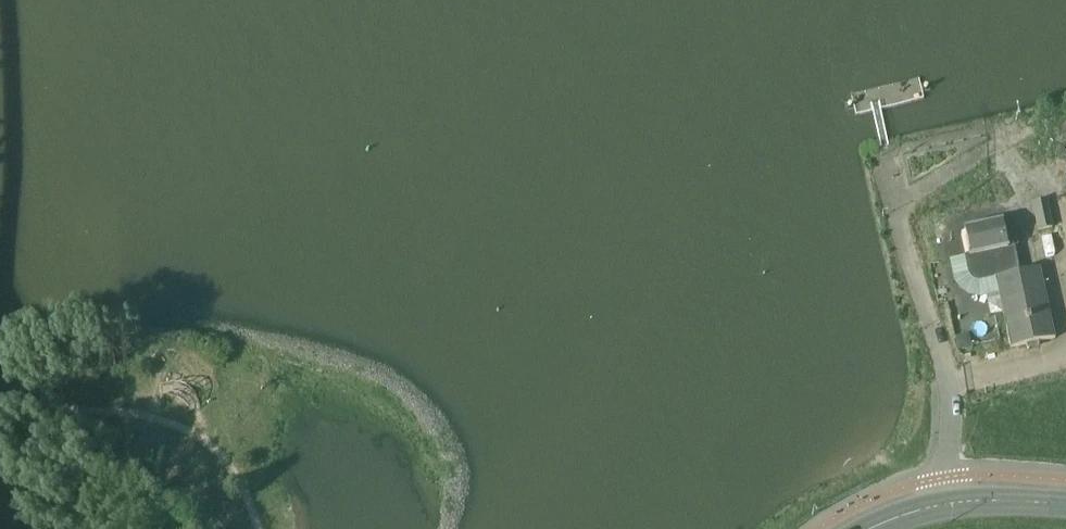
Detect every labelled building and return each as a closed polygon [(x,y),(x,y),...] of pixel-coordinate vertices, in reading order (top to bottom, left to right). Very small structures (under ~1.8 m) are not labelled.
[(969,255),(962,257),(967,278),(974,283),(995,279),(1010,349),(1025,345),(1054,339),(1039,269),(1018,274),(1010,237),(1004,238),(1001,223),(986,226),(980,224),(973,225),(970,230),(964,231),(969,255)]
